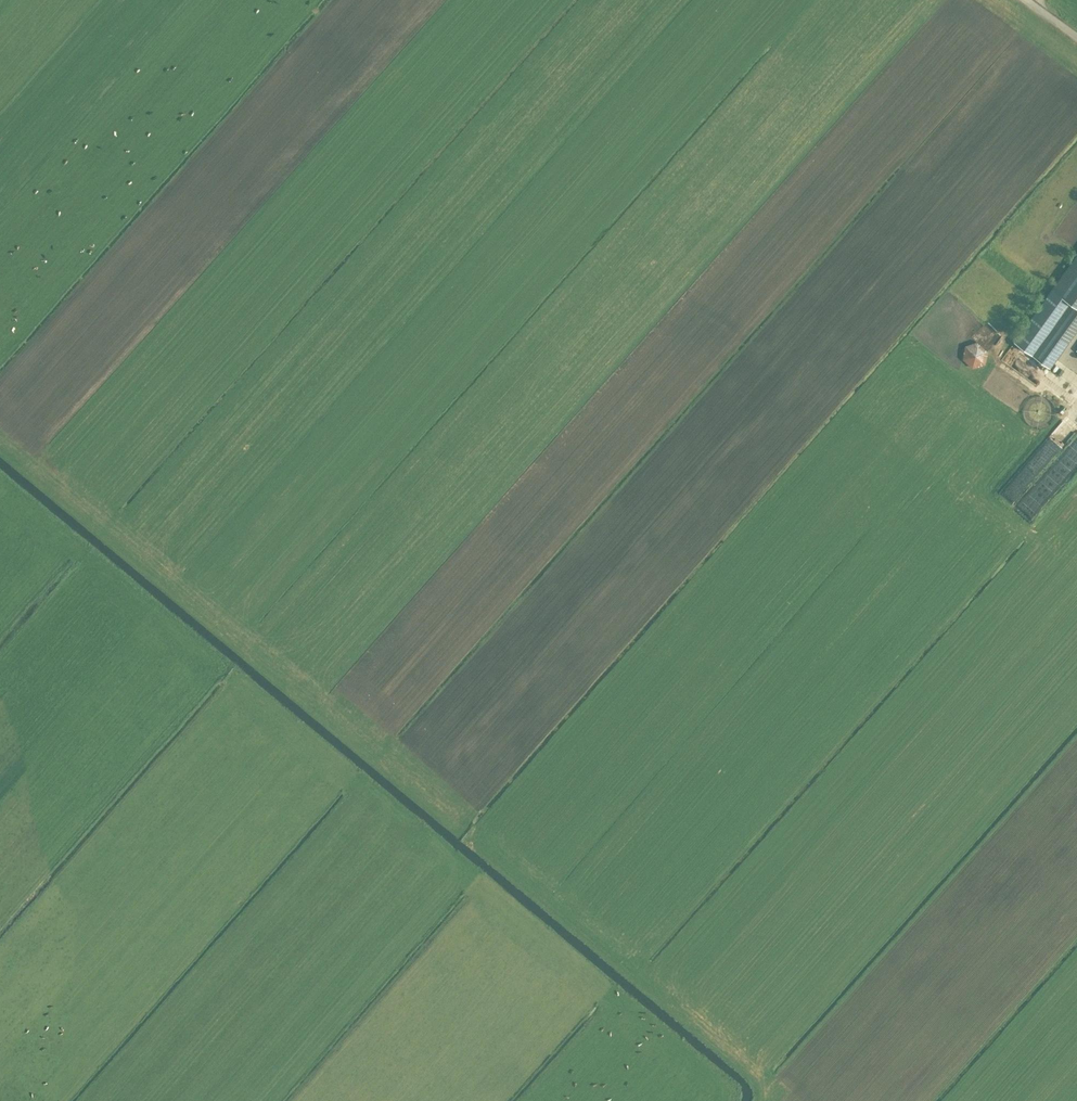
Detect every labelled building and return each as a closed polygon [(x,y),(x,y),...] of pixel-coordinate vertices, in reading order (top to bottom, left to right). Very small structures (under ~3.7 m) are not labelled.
[(1014,342),(1050,368),(1076,331),(1076,255),(1014,342)] [(999,338),(991,321),(983,325),(991,342),(999,338)] [(978,342),(965,346),(963,359),(973,368),(985,364),(989,351),(978,342)] [(1020,470),(1028,478),(1063,437),(1055,430),(1020,470)] [(1050,494),(1071,473),(1075,466),(1076,464),(1076,442),(1063,455),(1062,458),(1044,475),(1040,482),(1021,500),(1020,502),(1026,505),(1031,510),(1036,513),(1042,507),(1050,494)] [(1017,474),(1005,487),(1015,497),(1028,484),(1017,474)]
